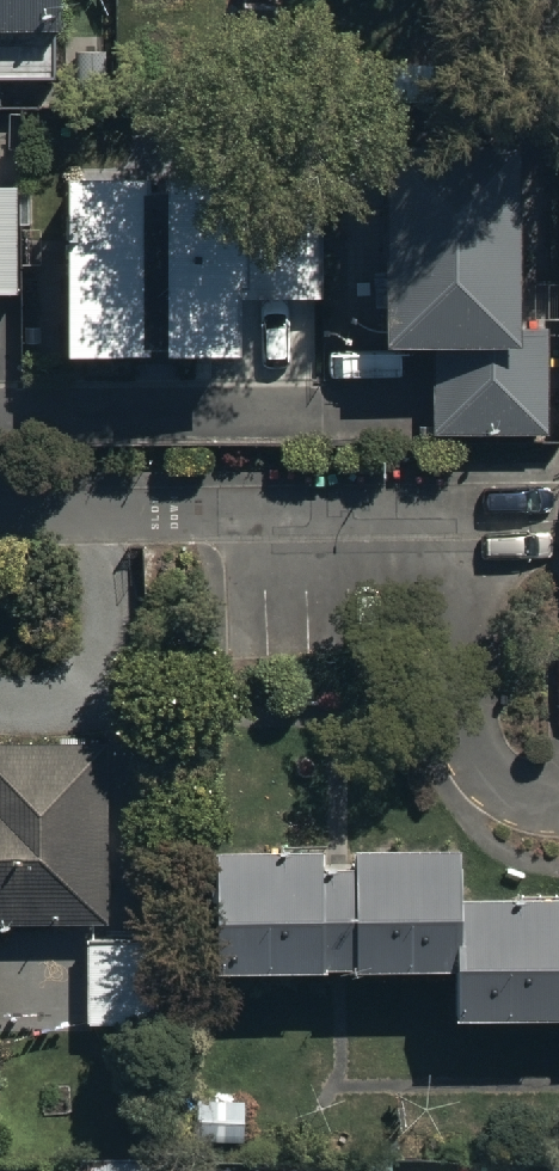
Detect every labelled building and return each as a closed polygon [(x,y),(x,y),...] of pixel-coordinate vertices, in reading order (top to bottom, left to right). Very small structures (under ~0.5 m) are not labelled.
[(54,73),(53,0),(0,0),(0,74),(54,73)] [(378,129),(378,333),(430,333),(431,430),(546,430),(546,320),(514,320),(514,129),(378,129)] [(57,157),(57,341),(144,341),(144,334),(157,334),(157,338),(236,337),(235,291),(323,291),(323,154),(224,154),(224,160),(157,160),(157,179),(138,179),(138,157),(57,157)] [(13,286),(12,181),(0,181),(0,286),(13,286)] [(102,915),(103,737),(0,737),(0,914),(102,915)] [(219,849),(221,971),(460,967),(461,1016),(558,1015),(558,900),(463,902),(462,847),(358,849),(358,870),(328,870),(328,847),(219,849)] [(85,932),(85,1018),(160,1018),(160,932),(85,932)]
